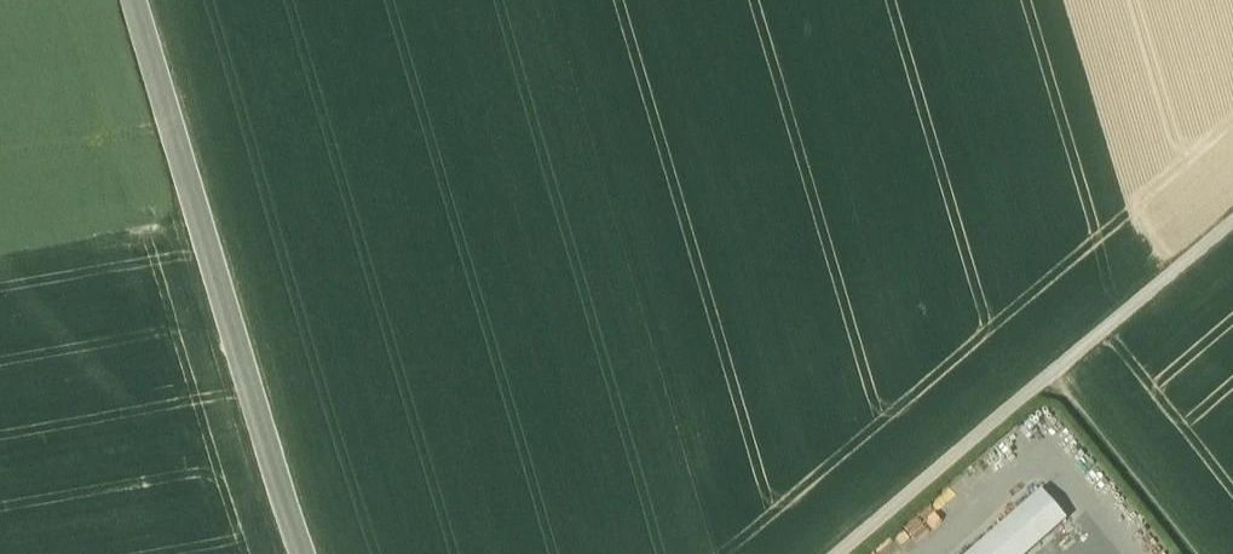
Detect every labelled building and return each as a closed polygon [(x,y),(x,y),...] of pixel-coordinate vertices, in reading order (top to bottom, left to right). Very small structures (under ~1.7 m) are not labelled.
[(974,553),(1031,553),(1066,524),(1041,495),(974,553)]
